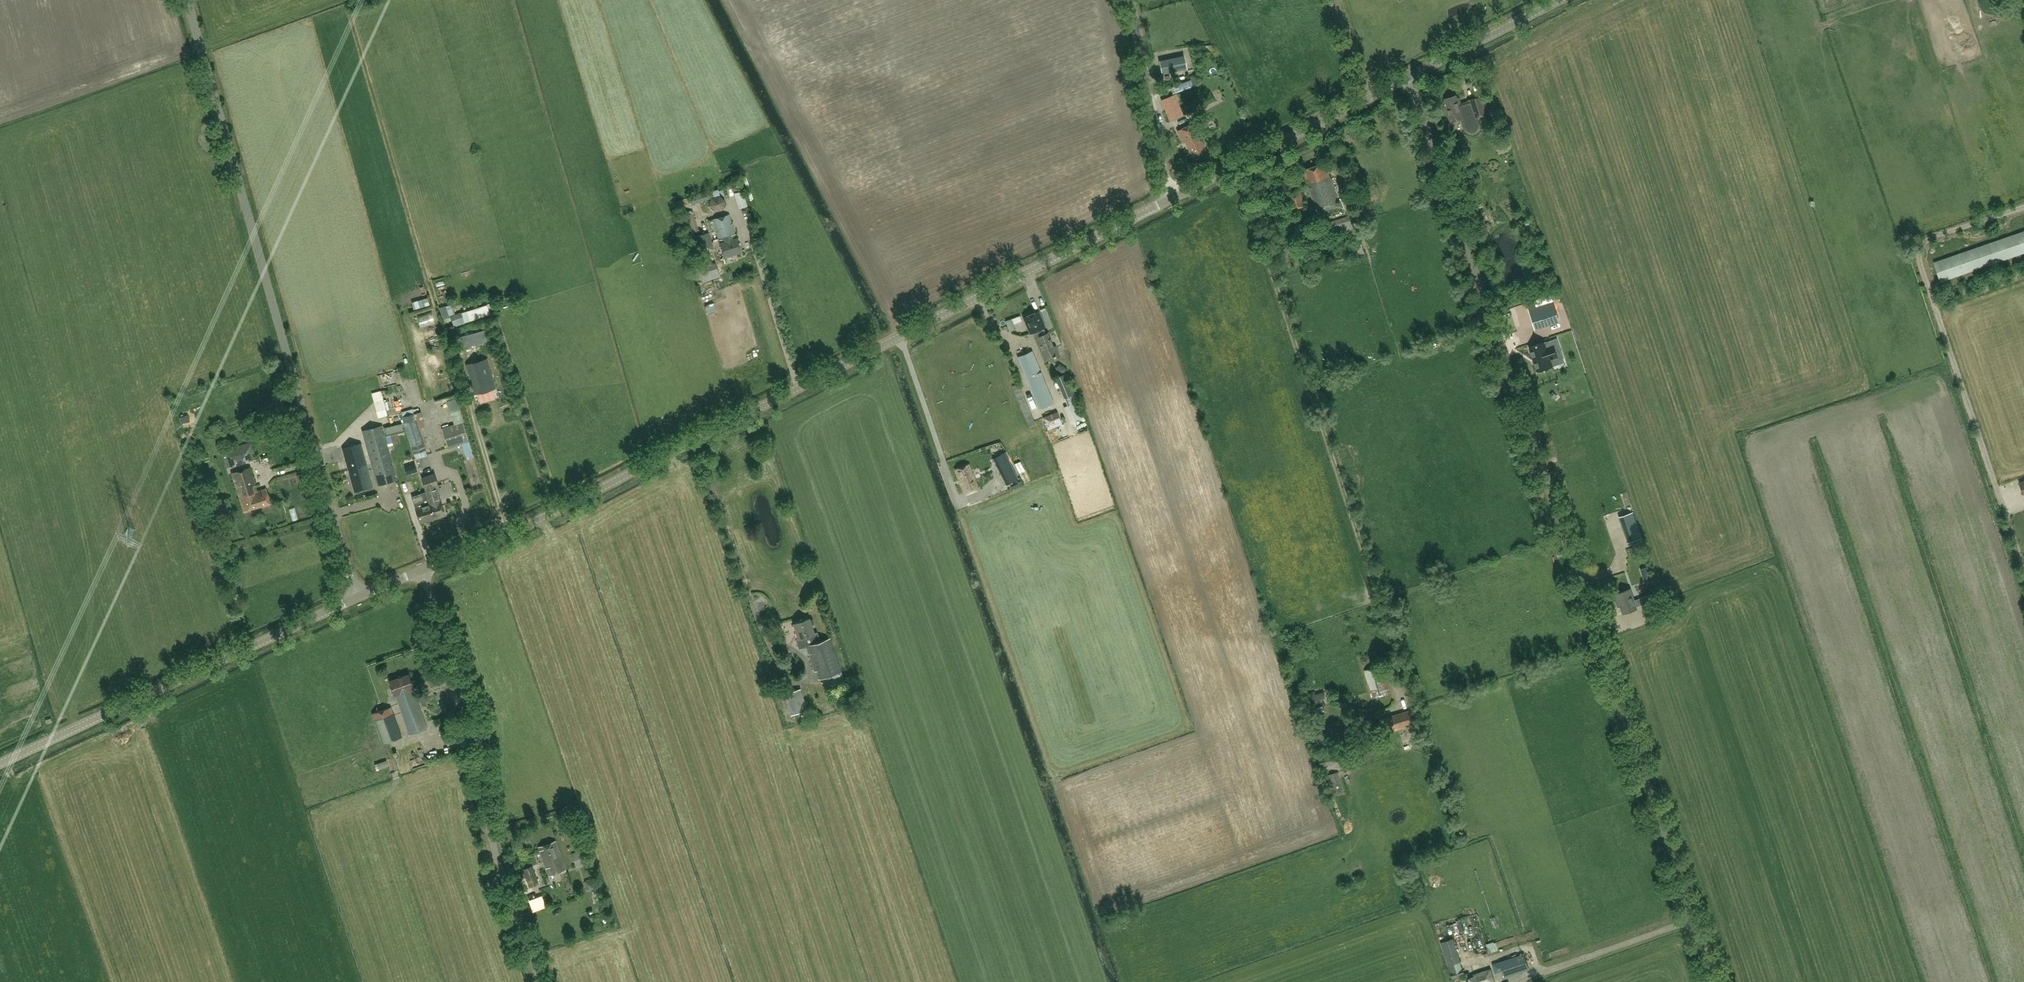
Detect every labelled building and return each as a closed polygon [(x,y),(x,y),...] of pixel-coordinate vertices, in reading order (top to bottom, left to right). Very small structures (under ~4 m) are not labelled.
[(1186,68),(1184,57),(1159,62),(1162,73),(1186,68)] [(1209,91),(1187,101),(1194,112),(1214,101),(1209,91)] [(1170,96),(1171,97),(1165,99),(1173,120),(1181,117),(1176,104),(1174,101),(1177,100),(1174,94),(1170,96)] [(1461,103),(1459,98),(1457,99),(1456,95),(1445,99),(1446,102),(1443,102),(1450,123),(1460,120),(1464,129),(1466,132),(1469,134),(1473,135),(1477,134),(1480,131),(1481,128),(1482,124),(1479,117),(1490,114),(1484,95),(1468,100),(1468,101),(1461,103)] [(1193,123),(1178,130),(1186,148),(1188,147),(1192,156),(1204,150),(1203,148),(1205,147),(1193,123)] [(1467,170),(1464,159),(1454,163),(1458,173),(1467,170)] [(1326,162),(1303,170),(1308,186),(1307,186),(1317,216),(1342,207),(1340,203),(1338,203),(1336,198),(1339,197),(1332,178),(1326,162)] [(1345,185),(1350,198),(1357,196),(1352,183),(1345,185)] [(1307,206),(1300,188),(1286,194),(1292,211),(1307,206)] [(743,190),(734,193),(739,209),(748,206),(743,190)] [(1473,190),(1467,195),(1471,201),(1477,196),(1473,190)] [(724,209),(725,200),(719,195),(711,197),(709,205),(715,211),(724,209)] [(1372,219),(1366,205),(1358,207),(1363,221),(1372,219)] [(718,238),(736,233),(730,214),(712,220),(718,238)] [(1328,239),(1354,230),(1350,216),(1323,224),(1328,239)] [(714,249),(709,232),(693,236),(699,254),(714,249)] [(1934,263),(1941,281),(2023,253),(2023,232),(1934,263)] [(737,238),(736,233),(718,238),(719,243),(723,257),(741,252),(737,238)] [(1359,242),(1349,244),(1352,256),(1361,254),(1359,242)] [(716,272),(711,255),(699,258),(703,276),(716,272)] [(1535,325),(1558,318),(1554,303),(1530,310),(1535,325)] [(449,315),(455,314),(452,304),(446,306),(449,315)] [(454,327),(490,315),(487,305),(450,316),(454,327)] [(446,306),(440,308),(443,317),(449,315),(446,306)] [(997,311),(991,314),(998,326),(1004,323),(997,311)] [(1034,335),(1044,331),(1043,328),(1044,328),(1038,312),(1024,317),(1030,333),(1033,332),(1034,335)] [(1015,329),(1011,319),(1005,321),(1009,331),(1015,329)] [(485,330),(461,336),(464,348),(488,341),(485,330)] [(1044,331),(1034,335),(1044,361),(1059,354),(1056,346),(1054,347),(1048,332),(1045,333),(1044,331)] [(1530,347),(1538,372),(1553,366),(1551,359),(1558,356),(1558,354),(1560,354),(1557,346),(1555,347),(1554,345),(1549,347),(1548,341),(1545,342),(1530,347)] [(1032,351),(1017,357),(1036,402),(1039,409),(1054,403),(1051,396),(1032,351)] [(471,383),(474,394),(494,389),(485,360),(466,366),(470,379),(472,379),(473,383),(471,383)] [(1062,365),(1058,370),(1064,374),(1068,369),(1062,365)] [(383,372),(386,383),(394,380),(391,370),(383,372)] [(381,391),(372,393),(378,417),(387,415),(381,391)] [(1031,414),(1022,392),(1015,395),(1025,417),(1031,414)] [(1057,411),(1043,417),(1047,427),(1061,421),(1057,411)] [(411,448),(425,443),(415,413),(401,417),(411,448)] [(441,429),(448,449),(470,441),(463,421),(441,429)] [(388,423),(389,431),(397,430),(397,423),(388,423)] [(370,463),(391,457),(382,425),(361,431),(370,463)] [(251,442),(222,451),(227,468),(256,459),(251,442)] [(348,469),(367,464),(361,443),(343,448),(348,469)] [(427,449),(425,443),(411,448),(413,454),(427,449)] [(984,468),(994,465),(992,455),(981,458),(984,468)] [(391,457),(370,463),(376,486),(398,480),(393,464),(391,457)] [(405,467),(407,475),(417,472),(415,464),(413,465),(411,460),(402,462),(403,467),(405,467)] [(999,464),(1009,483),(1018,479),(1009,460),(999,464)] [(978,490),(972,472),(969,463),(956,468),(965,494),(978,490)] [(373,487),(367,464),(348,469),(355,492),(373,487)] [(251,467),(232,473),(244,511),(270,504),(266,489),(258,491),(251,467)] [(427,513),(429,520),(445,515),(435,486),(439,485),(435,474),(422,478),(427,492),(431,504),(430,504),(433,511),(427,513)] [(412,496),(416,509),(420,523),(429,520),(427,513),(433,511),(430,504),(431,504),(427,492),(412,496)] [(1633,512),(1621,516),(1630,542),(1641,538),(1633,512)] [(1648,567),(1641,569),(1643,576),(1650,574),(1648,567)] [(1642,598),(1635,600),(1631,588),(1614,594),(1618,607),(1621,605),(1624,613),(1638,608),(1637,606),(1643,603),(1648,617),(1661,612),(1654,593),(1641,597),(1642,598)] [(822,678),(825,688),(845,681),(831,638),(819,641),(817,632),(814,633),(809,619),(793,624),(798,638),(795,639),(798,648),(806,646),(814,672),(817,671),(819,679),(822,678)] [(1380,666),(1365,671),(1369,685),(1370,685),(1374,698),(1389,693),(1380,666)] [(395,695),(409,735),(427,728),(413,688),(414,688),(409,674),(390,681),(395,695)] [(852,688),(843,691),(846,701),(855,698),(852,688)] [(808,709),(801,689),(785,695),(791,715),(808,709)] [(1318,700),(1326,698),(1324,691),(1316,694),(1315,691),(1309,693),(1313,704),(1315,704),(1315,705),(1319,703),(1318,700)] [(1312,710),(1309,711),(1311,716),(1325,711),(1323,706),(1315,709),(1315,707),(1311,708),(1312,710)] [(391,707),(371,714),(382,744),(402,737),(391,707)] [(1410,710),(1381,719),(1385,733),(1414,724),(1410,710)] [(422,752),(423,759),(433,757),(431,750),(422,752)] [(1320,767),(1336,764),(1334,753),(1318,756),(1320,767)] [(411,765),(420,761),(418,754),(408,759),(411,765)] [(386,761),(375,765),(377,771),(388,766),(386,761)] [(1344,792),(1338,772),(1326,776),(1331,797),(1344,792)] [(566,869),(556,841),(538,847),(548,876),(565,870),(566,869)] [(572,853),(576,867),(588,863),(583,849),(572,853)] [(523,869),(529,887),(539,884),(532,866),(523,869)] [(1363,879),(1361,873),(1353,876),(1355,881),(1363,879)] [(596,877),(584,881),(588,891),(600,887),(596,877)] [(1457,919),(1461,930),(1465,929),(1461,918),(1457,919)] [(1464,974),(1453,939),(1441,942),(1452,978),(1464,974)] [(1524,954),(1500,962),(1505,977),(1529,969),(1524,954)] [(1490,969),(1474,975),(1476,980),(1469,981),(1492,981),(1494,981),(1490,969)]
